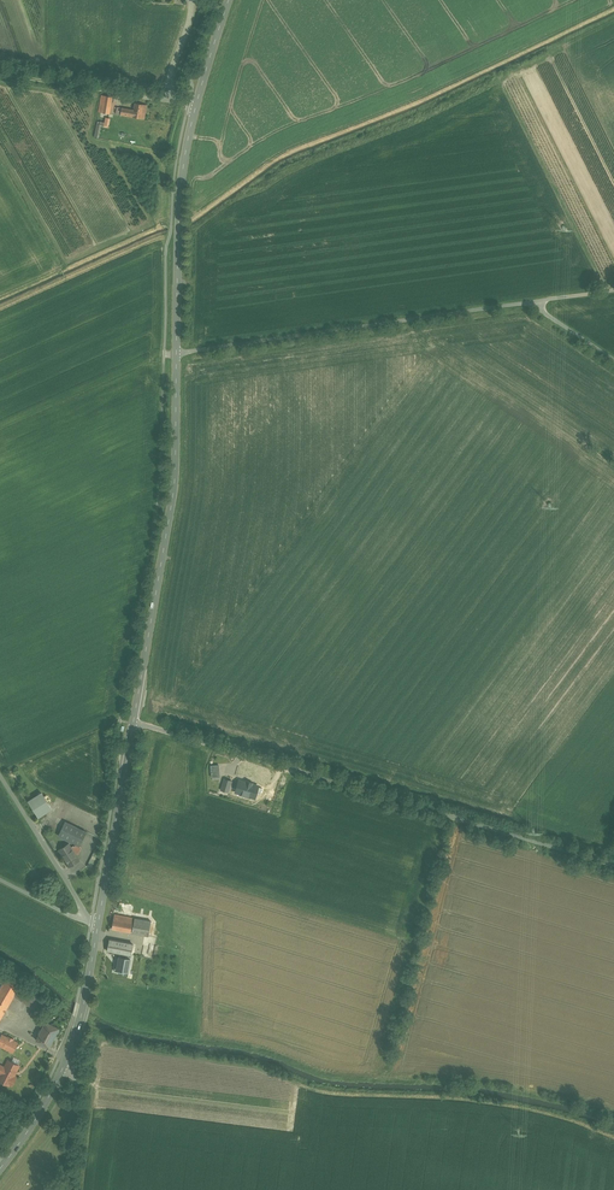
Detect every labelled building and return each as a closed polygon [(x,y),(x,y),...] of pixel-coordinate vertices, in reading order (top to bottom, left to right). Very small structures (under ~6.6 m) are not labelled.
[(113,98),(101,96),(98,113),(110,115),(113,98)] [(133,111),(121,109),(120,116),(144,120),(146,105),(134,103),(133,111)] [(221,777),(220,765),(211,765),(212,777),(221,777)] [(241,765),(237,777),(257,783),(261,771),(241,765)] [(233,781),(224,778),(221,790),(229,793),(233,781)] [(42,793),(29,801),(39,818),(52,809),(42,793)] [(66,821),(58,836),(76,844),(81,847),(88,831),(66,821)] [(70,844),(59,850),(70,867),(80,861),(77,856),(79,854),(81,847),(76,844),(71,847),(70,844)] [(95,851),(88,866),(94,869),(101,854),(95,851)] [(133,917),(114,913),(111,928),(131,932),(133,917)] [(135,917),(132,932),(149,935),(152,920),(135,917)] [(134,942),(110,937),(108,949),(120,951),(127,953),(132,954),(134,942)] [(126,957),(127,953),(120,951),(116,972),(128,974),(130,958),(126,957)] [(0,988),(0,1021),(14,995),(22,982),(23,980),(9,972),(0,988)] [(46,1018),(36,1038),(51,1045),(60,1025),(46,1018)] [(0,1038),(0,1047),(13,1053),(18,1043),(14,1040),(14,1039),(8,1036),(8,1037),(2,1034),(0,1038)] [(0,1062),(0,1071),(2,1072),(0,1075),(0,1080),(9,1085),(10,1082),(14,1084),(18,1077),(15,1075),(20,1065),(8,1059),(5,1065),(0,1062)]
